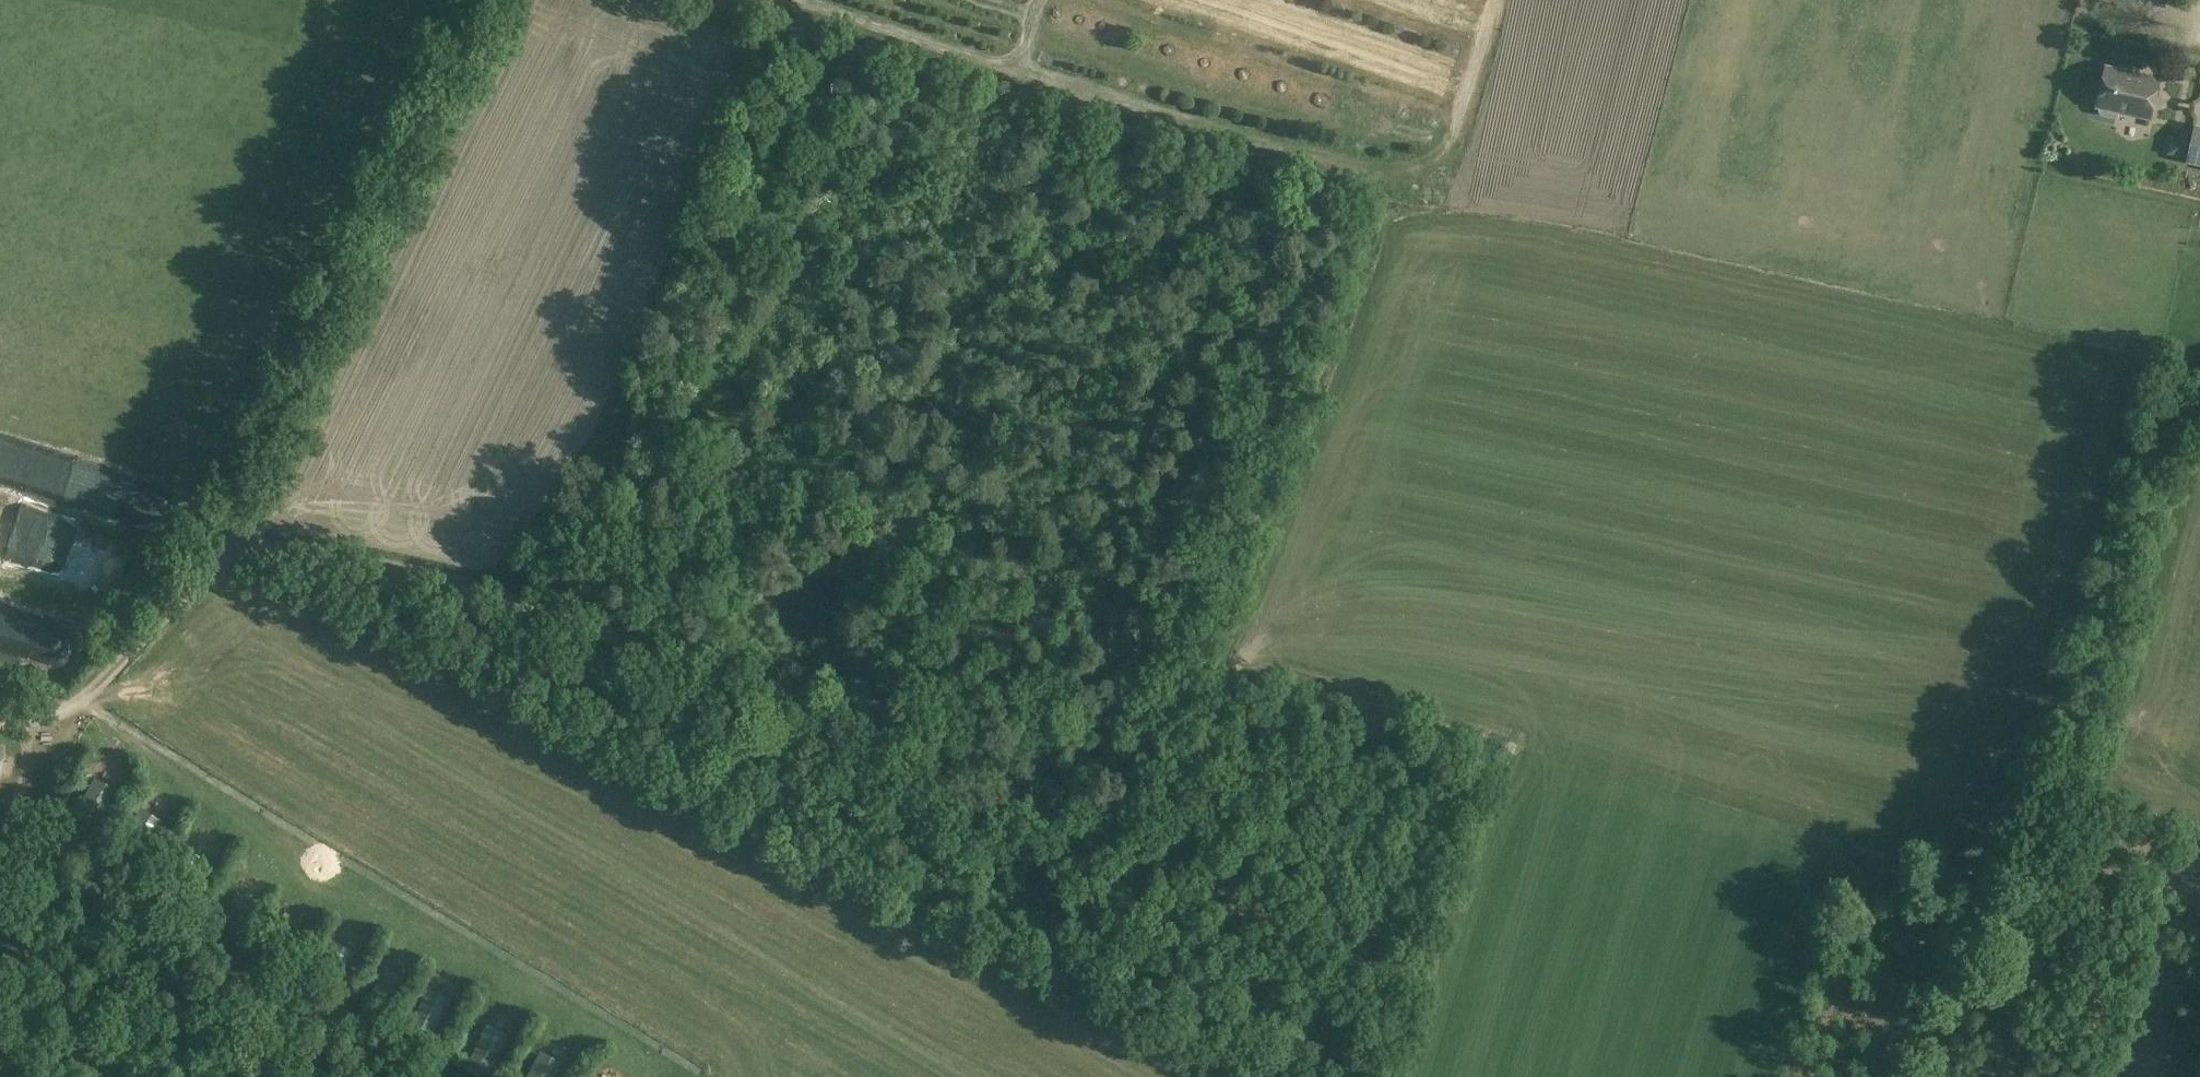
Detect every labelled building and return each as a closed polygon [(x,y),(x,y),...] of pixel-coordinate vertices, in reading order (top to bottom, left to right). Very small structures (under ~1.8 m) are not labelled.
[(2102,67),(2092,110),(2098,112),(2097,118),(2099,122),(2111,125),(2115,123),(2117,115),(2151,123),(2160,80),(2102,67)] [(2186,169),(2199,173),(2199,127),(2196,126),(2186,169)] [(98,580),(106,549),(0,522),(0,555),(98,580)] [(56,656),(67,625),(27,611),(26,612),(0,603),(0,637),(56,656)] [(93,833),(113,794),(92,783),(71,820),(93,833)] [(135,863),(156,826),(137,814),(114,849),(135,863)] [(449,1005),(428,995),(409,1033),(431,1044),(449,1005)] [(508,1041),(487,1031),(467,1068),(484,1076),(491,1076),(508,1041)] [(540,1058),(530,1076),(557,1076),(561,1069),(540,1058)]
